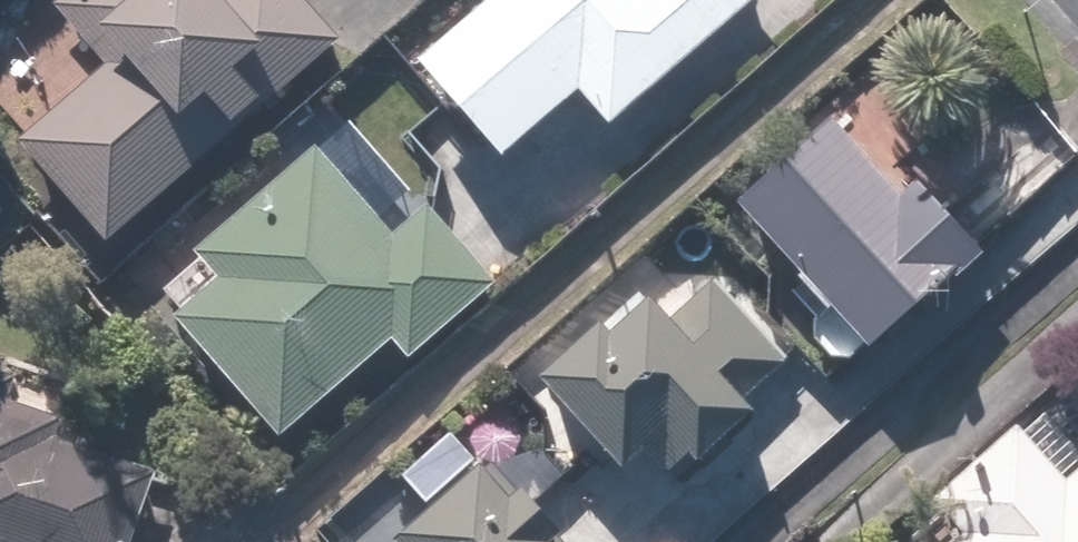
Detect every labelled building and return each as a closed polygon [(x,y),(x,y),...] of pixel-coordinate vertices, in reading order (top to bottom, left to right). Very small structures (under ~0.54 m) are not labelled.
[(15,178),(107,286),(142,257),(126,239),(358,42),(322,0),(74,0),(71,3),(123,64),(36,138),(47,151),(15,178)] [(520,145),(595,82),(625,118),(764,0),(487,0),(434,45),(520,145)] [(836,108),(746,197),(886,340),(968,260),(976,269),(1002,243),(931,172),(915,188),(836,108)] [(181,308),(298,429),(397,334),(419,356),(500,278),(427,203),(402,227),(319,142),(207,250),(224,267),(181,308)] [(656,273),(560,363),(642,450),(664,430),(705,474),(783,401),(765,382),(795,354),(721,275),(688,306),(656,273)] [(165,456),(0,408),(0,541),(141,541),(165,456)] [(960,541),(1077,541),(1077,467),(1030,416),(951,490),(981,522),(960,541)] [(417,525),(432,541),(584,541),(562,517),(577,504),(546,469),(529,485),(499,451),(417,525)]
